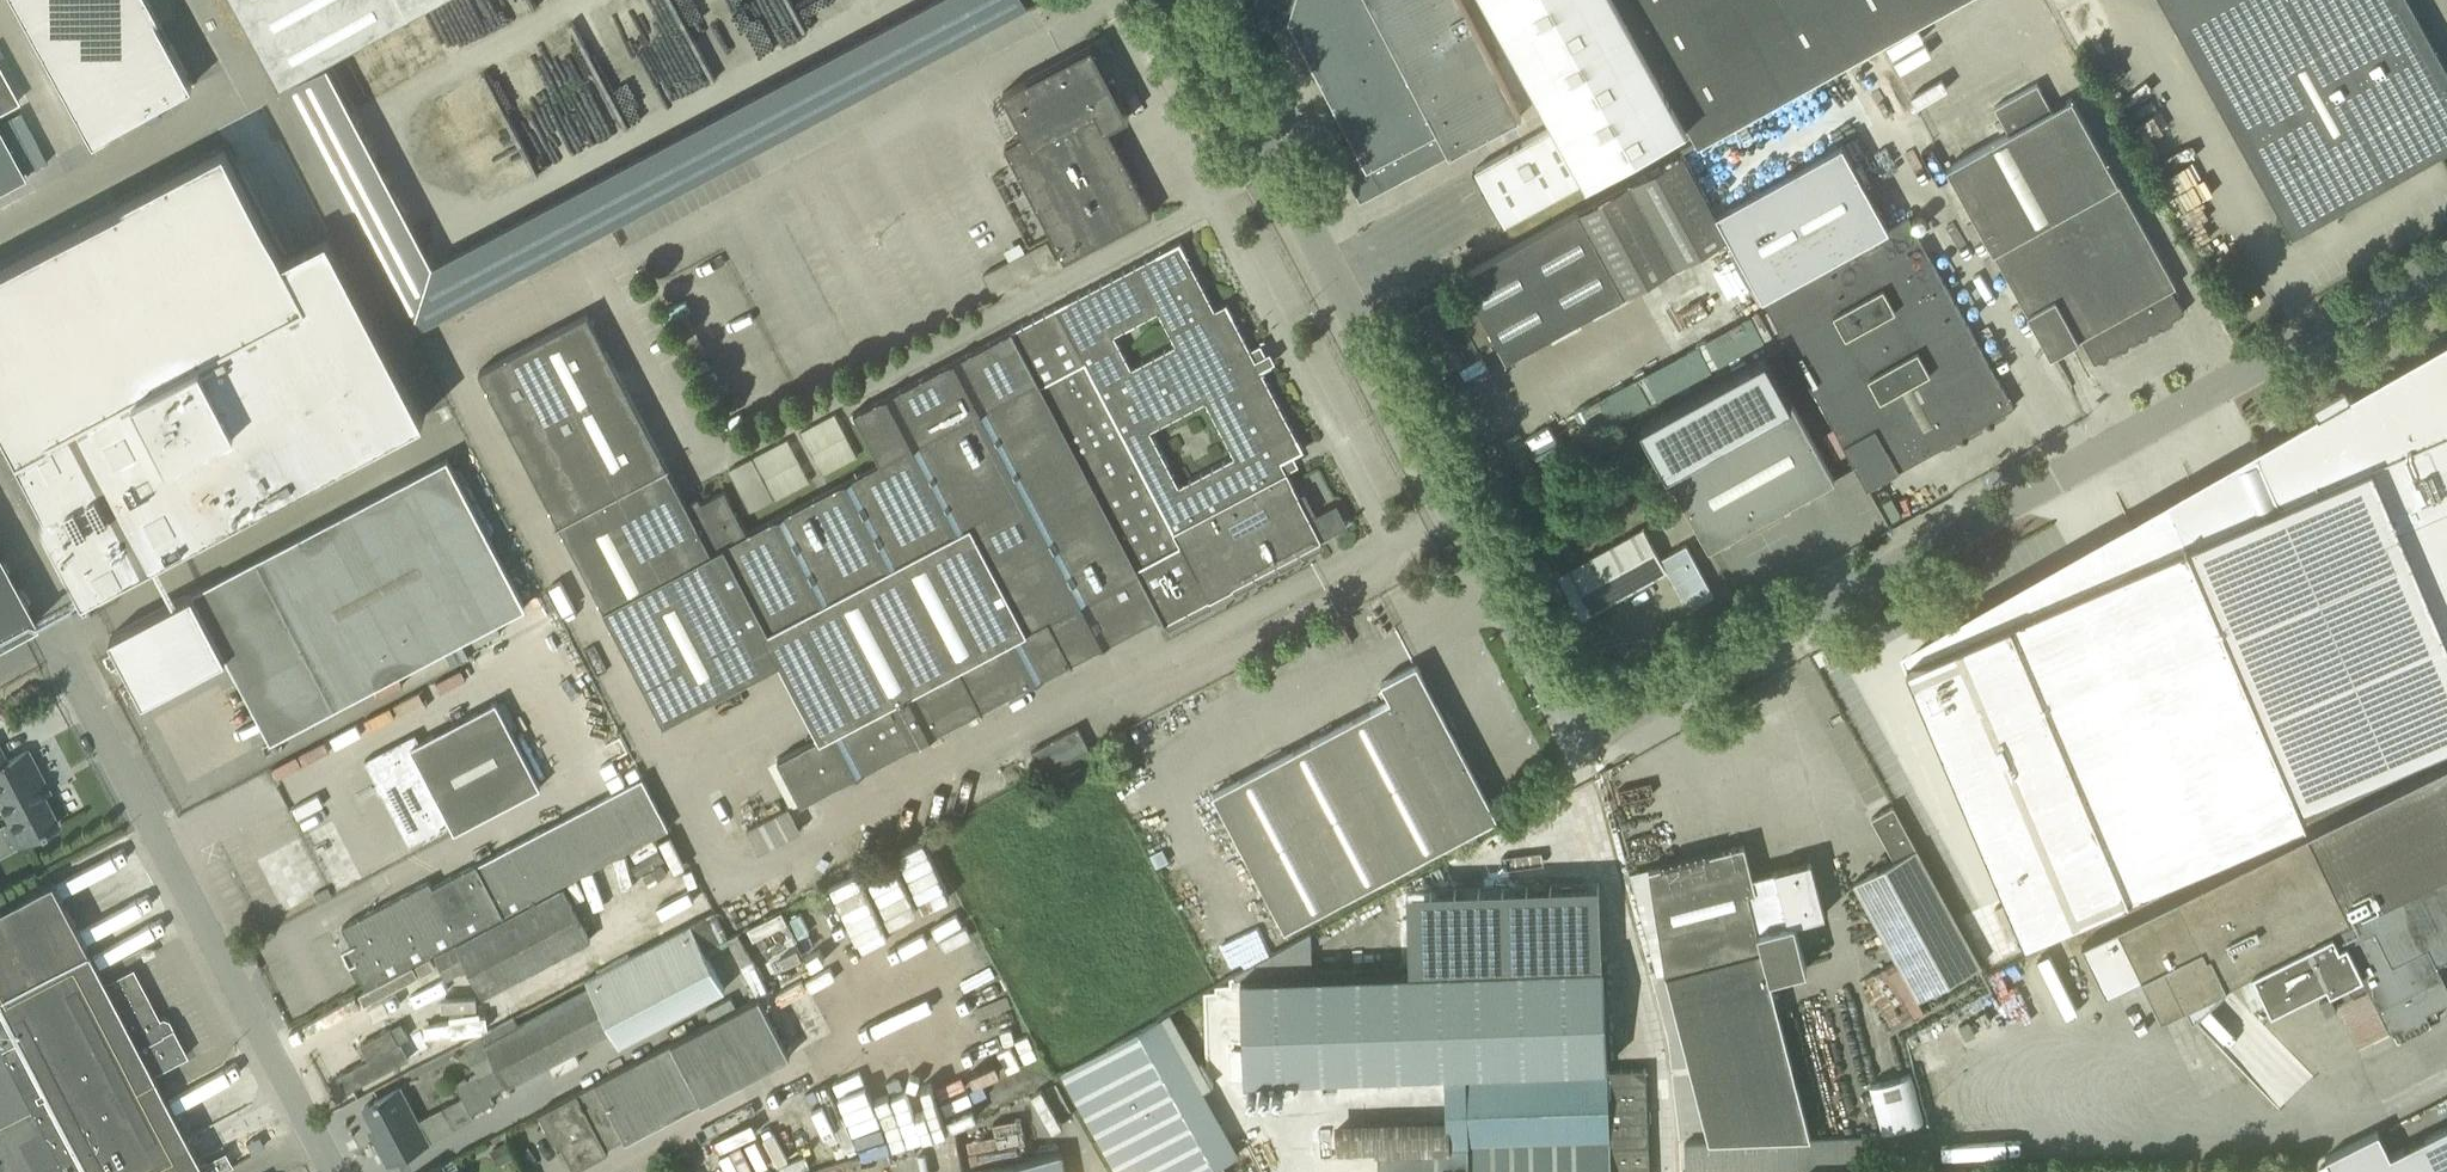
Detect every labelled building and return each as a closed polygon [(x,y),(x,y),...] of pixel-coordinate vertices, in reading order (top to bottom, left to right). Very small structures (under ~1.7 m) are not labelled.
[(280,88),(440,0),(232,0),(280,88)] [(1028,7),(1024,0),(931,0),(433,264),(327,65),(281,89),(411,335),(1028,7)] [(1352,141),(1335,150),(1344,167),(1349,164),(1357,179),(1352,182),(1361,199),(1450,152),(1522,115),(1472,20),(1461,0),(1257,0),(1257,1),(1272,31),(1289,22),(1328,96),(1352,141)] [(1558,124),(1477,169),(1506,222),(1688,121),(1699,142),(1955,0),(1489,0),(1558,124)] [(2410,0),(2162,0),(2292,236),(2446,149),(2446,67),(2410,0)] [(1005,146),(1043,215),(1065,257),(1151,212),(1107,127),(1128,116),(1119,97),(1112,100),(1105,86),(1114,81),(1113,78),(1110,80),(1092,46),(1005,92),(1026,134),(1005,146)] [(19,101),(0,66),(0,111),(19,101)] [(1949,167),(2051,355),(2082,338),(2095,361),(2100,358),(2105,360),(2108,358),(2110,353),(2120,347),(2124,349),(2128,346),(2130,342),(2140,336),(2144,338),(2148,335),(2149,331),(2159,325),(2164,327),(2173,322),(2174,317),(2184,311),(2176,297),(2180,295),(2175,286),(2177,285),(2073,98),(2052,109),(2038,84),(1996,107),(2010,133),(1949,167)] [(1762,297),(1802,369),(1856,465),(1888,448),(1899,469),(1943,445),(1948,447),(1949,441),(1951,440),(1957,442),(1958,436),(1966,432),(1972,435),(1983,429),(1985,422),(1992,418),(1997,420),(1999,414),(2001,413),(2006,415),(2008,409),(2014,406),(1908,216),(1889,226),(1842,142),(1715,212),(1762,297)] [(1437,330),(1457,367),(1482,354),(1480,349),(1497,340),(1507,359),(1625,293),(1579,210),(1462,275),(1468,288),(1451,297),(1448,293),(1419,309),(1432,332),(1437,330)] [(11,453),(86,596),(87,595),(88,597),(93,595),(91,593),(426,415),(328,231),(284,254),(307,297),(11,453)] [(585,315),(478,372),(661,720),(777,659),(817,736),(775,758),(799,803),(1070,661),(1162,614),(1166,622),(1323,539),(1287,470),(1286,471),(1281,461),(1304,449),(1263,370),(1268,367),(1267,366),(1262,369),(1227,302),(1216,308),(1180,241),(854,413),(879,462),(745,532),(722,489),(686,508),(585,315)] [(2185,539),(2300,803),(2446,739),(2446,339),(2350,394),(2345,384),(2312,403),(2317,413),(2255,448),(2278,500),(2185,539)] [(1835,478),(1793,400),(1767,352),(1640,422),(1710,547),(1835,478)] [(1566,411),(1577,436),(1642,408),(1632,383),(1566,411)] [(800,431),(823,473),(857,455),(834,413),(800,431)] [(775,498),(810,480),(788,438),(753,456),(775,498)] [(752,456),(728,469),(750,510),(774,498),(752,456)] [(447,457),(257,558),(194,591),(272,739),(524,604),(447,457)] [(2168,497),(1899,641),(2027,940),(2306,817),(2300,803),(2185,539),(2168,497)] [(1583,617),(1667,570),(1660,557),(1644,527),(1559,574),(1583,617)] [(1667,570),(1688,608),(1713,594),(1686,544),(1660,557),(1667,570)] [(37,622),(0,554),(0,642),(37,622)] [(1382,682),(1391,697),(1211,792),(1284,929),(1498,816),(1445,716),(1449,714),(1448,712),(1444,714),(1417,663),(1396,674),(1382,682)] [(365,760),(367,764),(409,844),(450,823),(454,831),(540,786),(495,701),(420,741),(415,733),(365,760)] [(1089,748),(1078,727),(1034,750),(1044,771),(1089,748)] [(0,750),(0,801),(21,842),(58,823),(37,784),(43,780),(27,750),(6,761),(0,750)] [(2271,1010),(2328,981),(2359,1044),(2379,1034),(2383,1043),(2396,1037),(2397,1039),(2432,1022),(2431,1020),(2440,1015),(2436,1006),(2446,1001),(2446,984),(2436,962),(2446,956),(2446,766),(2308,834),(2117,928),(2140,975),(2114,988),(2135,1030),(2186,1005),(2193,1018),(2224,986),(2253,972),(2271,1010)] [(366,986),(670,831),(642,778),(433,889),(428,880),(343,926),(352,943),(349,945),(356,960),(354,961),(366,986)] [(1895,859),(1853,883),(1918,999),(1981,964),(1894,805),(1872,817),(1895,859)] [(802,829),(790,807),(747,830),(759,852),(802,829)] [(891,851),(933,929),(961,915),(919,836),(891,851)] [(1811,1137),(1770,976),(1807,967),(1795,921),(1825,913),(1811,859),(1753,875),(1745,843),(1649,867),(1665,972),(1710,1141),(1685,1142),(1686,1171),(1744,1171),(1933,1165),(1932,1132),(1811,1137)] [(889,925),(917,910),(889,857),(861,872),(889,925)] [(199,1164),(152,1073),(187,1054),(169,1019),(166,1017),(163,1017),(160,1018),(133,967),(104,982),(50,880),(0,906),(0,1171),(218,1171),(232,1165),(225,1150),(199,1164)] [(468,965),(485,996),(591,940),(564,889),(437,956),(448,976),(468,965)] [(1490,965),(1373,973),(1312,975),(1311,932),(1234,974),(1238,1079),(1413,1071),(1438,1070),(1439,1077),(1445,1077),(1608,1071),(1604,965),(1568,966),(1566,904),(1488,906),(1490,965)] [(476,1090),(462,1098),(470,1113),(494,1100),(490,1093),(506,1085),(612,1029),(620,1043),(725,988),(704,950),(728,937),(715,912),(691,925),(586,980),(590,987),(519,1024),(514,1015),(481,1032),(462,1042),(478,1072),(469,1077),(476,1090)] [(625,1141),(789,1055),(758,996),(538,1111),(550,1134),(554,1132),(573,1167),(607,1150),(605,1146),(622,1137),(625,1141)] [(492,1007),(466,1018),(471,1029),(497,1019),(492,1007)] [(1229,1160),(1239,1154),(1232,1142),(1267,1135),(1264,1124),(1226,1130),(1204,1092),(1213,1087),(1171,1012),(1062,1073),(1118,1171),(1227,1171),(1223,1163),(1229,1160)] [(409,1037),(402,1022),(357,1045),(365,1061),(338,1074),(347,1091),(410,1059),(401,1041),(409,1037)] [(1608,1071),(1445,1077),(1447,1119),(1335,1124),(1336,1149),(1378,1148),(1379,1171),(1648,1171),(1645,1069),(1608,1071)] [(1923,1119),(1911,1073),(1870,1084),(1883,1130),(1923,1119)] [(860,1074),(832,1085),(859,1156),(888,1145),(860,1074)] [(202,1083),(167,1095),(171,1107),(206,1095),(202,1083)] [(388,1163),(428,1141),(400,1087),(364,1106),(380,1137),(375,1139),(388,1163)] [(462,1098),(441,1109),(451,1127),(472,1116),(470,1113),(462,1098)] [(930,1107),(934,1124),(953,1120),(949,1103),(930,1107)] [(2390,1154),(2378,1130),(2325,1157),(2333,1171),(2446,1171),(2446,1126),(2390,1154)] [(1062,1152),(967,1170),(968,1171),(1066,1171),(1062,1152)] [(440,1164),(425,1171),(445,1171),(440,1164)]
